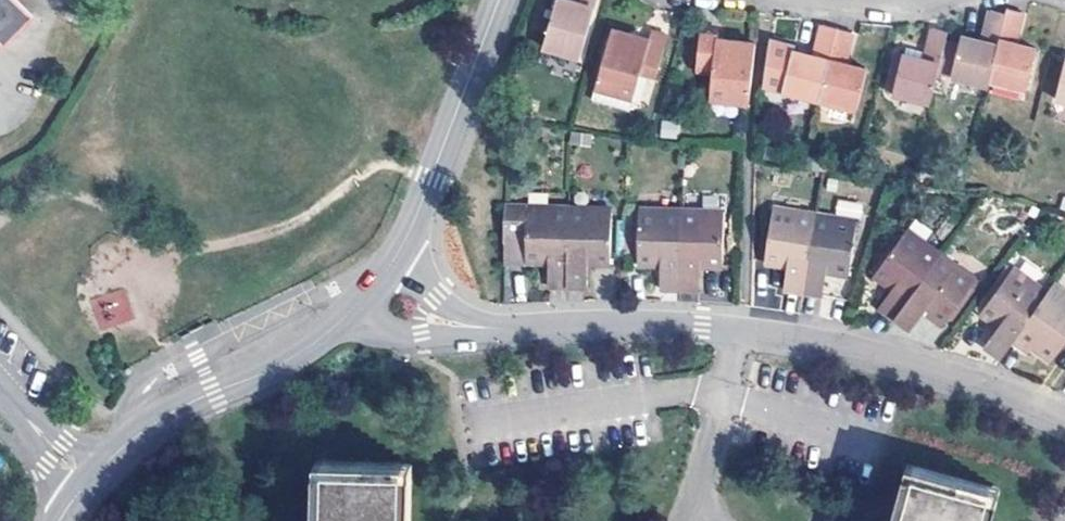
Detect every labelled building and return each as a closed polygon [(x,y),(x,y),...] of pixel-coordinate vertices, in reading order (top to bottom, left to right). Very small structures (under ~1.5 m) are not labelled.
[(2,38),(7,43),(36,15),(20,0),(0,0),(0,40),(2,38)] [(578,55),(595,0),(577,0),(575,0),(557,0),(544,46),(578,55)] [(1007,14),(990,79),(1028,88),(1039,47),(1017,41),(1024,13),(1009,8),(1007,14)] [(990,79),(1007,14),(991,10),(983,39),(963,35),(952,77),(989,85),(990,79)] [(783,92),(820,101),(836,29),(820,25),(812,54),(794,50),(783,92)] [(710,98),(748,102),(755,40),(719,36),(720,28),(703,26),(697,66),(713,69),(710,98)] [(593,95),(630,106),(640,70),(658,74),(669,32),(653,28),(651,37),(614,27),(593,95)] [(923,57),(905,53),(895,94),(931,103),(948,31),(930,27),(923,57)] [(836,29),(820,101),(857,109),(867,67),(848,63),(854,33),(836,29)] [(877,90),(895,94),(905,53),(887,49),(877,90)] [(1064,101),(1064,61),(1056,98),(1064,101)] [(835,214),(860,217),(862,203),(837,200),(835,214)] [(504,207),(503,259),(547,259),(547,284),(567,284),(569,208),(504,207)] [(569,208),(567,284),(586,284),(586,260),(609,261),(611,209),(569,208)] [(638,262),(660,262),(659,286),(679,287),(681,211),(639,209),(638,262)] [(783,288),(803,291),(817,216),(775,209),(766,261),(787,264),(783,288)] [(724,212),(681,211),(679,287),(700,288),(701,264),(722,264),(724,212)] [(817,216),(803,291),(822,294),(826,271),(847,275),(856,222),(817,216)] [(877,307),(893,318),(938,257),(905,233),(875,274),(891,286),(877,307)] [(925,310),(944,323),(973,283),(938,257),(893,318),(910,329),(925,310)] [(1014,340),(1046,294),(1011,270),(982,313),(998,325),(985,346),(1002,358),(1014,340)] [(1046,294),(1014,340),(1029,353),(1031,351),(1036,343),(1054,356),(1064,341),(1064,295),(1053,286),(1046,294)] [(89,299),(99,331),(135,320),(124,288),(89,299)] [(1036,343),(1031,351),(1049,364),(1054,356),(1036,343)] [(407,469),(319,464),(318,520),(406,520),(407,469)] [(997,498),(909,476),(896,520),(990,520),(997,498)]
